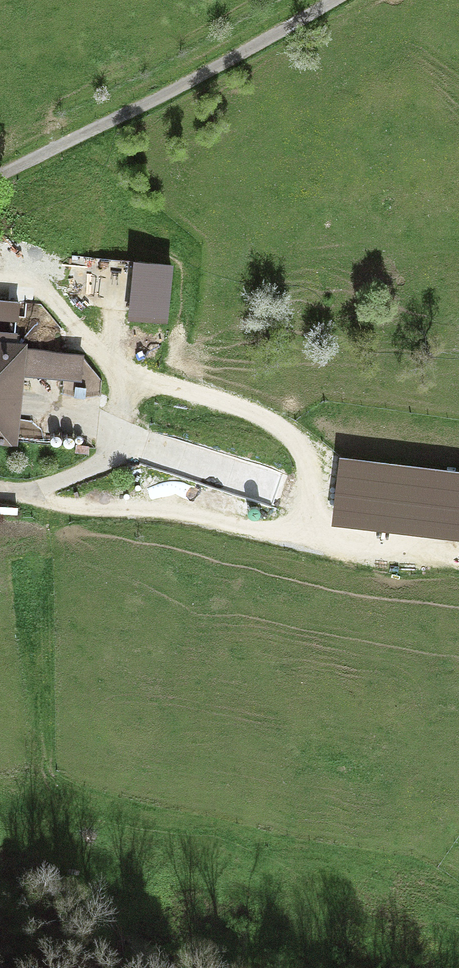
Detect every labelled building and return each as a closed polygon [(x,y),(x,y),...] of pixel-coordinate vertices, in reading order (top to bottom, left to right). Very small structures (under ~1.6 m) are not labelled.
[(172,269),(73,258),(67,308),(166,319),(172,269)] [(0,325),(0,443),(19,445),(26,327),(0,325)] [(343,465),(336,525),(458,539),(458,478),(343,465)]
